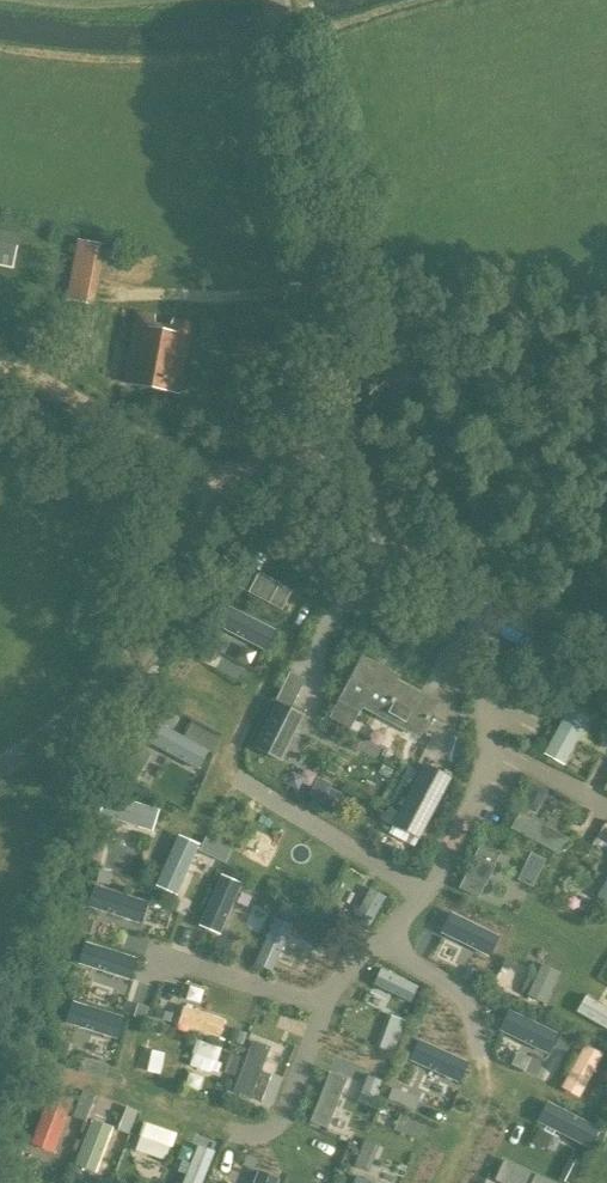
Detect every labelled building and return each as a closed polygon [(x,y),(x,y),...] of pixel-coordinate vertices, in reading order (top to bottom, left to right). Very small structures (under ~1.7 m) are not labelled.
[(18,246),(10,244),(13,233),(0,230),(0,266),(13,268),(18,246)] [(101,245),(78,241),(73,271),(95,276),(101,245)] [(177,393),(191,323),(137,312),(123,382),(177,393)] [(238,588),(285,611),(296,589),(249,566),(238,588)] [(207,644),(255,668),(276,627),(228,603),(207,644)] [(418,736),(430,712),(415,704),(420,694),(397,681),(399,677),(362,657),(339,700),(359,711),(362,705),(418,736)] [(290,706),(303,680),(290,674),(277,699),(290,706)] [(282,761),(305,715),(277,700),(252,748),(282,761)] [(570,764),(589,717),(565,708),(546,754),(570,764)] [(160,725),(213,742),(218,727),(165,710),(160,725)] [(157,720),(146,740),(198,770),(210,750),(157,720)] [(442,742),(456,749),(464,733),(450,726),(442,742)] [(419,840),(451,777),(424,763),(392,827),(419,840)] [(317,776),(305,801),(320,808),(333,783),(317,776)] [(538,812),(550,790),(531,779),(518,802),(538,812)] [(111,793),(105,816),(154,829),(160,807),(111,793)] [(518,811),(510,829),(561,851),(569,833),(518,811)] [(178,833),(157,885),(179,894),(201,842),(178,833)] [(480,841),(459,889),(522,915),(547,857),(509,841),(505,851),(480,841)] [(221,933),(244,881),(222,872),(199,923),(221,933)] [(116,873),(112,886),(148,898),(153,884),(116,873)] [(598,896),(606,901),(606,878),(598,896)] [(141,921),(148,899),(94,884),(88,906),(141,921)] [(366,930),(389,897),(373,886),(350,919),(366,930)] [(431,927),(418,953),(480,983),(503,935),(450,909),(439,931),(431,927)] [(249,950),(265,957),(282,922),(267,915),(249,950)] [(73,976),(126,993),(138,956),(86,939),(73,976)] [(542,961),(527,994),(546,1003),(561,970),(542,961)] [(373,986),(415,1002),(422,983),(380,967),(373,986)] [(576,1009),(606,1027),(606,1004),(586,992),(576,1009)] [(221,1037),(228,1019),(185,1002),(178,1021),(221,1037)] [(70,1003),(67,1026),(121,1033),(125,1010),(70,1003)] [(508,1007),(498,1029),(550,1052),(559,1030),(508,1007)] [(394,1052),(407,1018),(392,1013),(379,1046),(394,1052)] [(262,1017),(253,1037),(271,1045),(280,1025),(262,1017)] [(198,1039),(191,1064),(216,1071),(223,1046),(198,1039)] [(461,1086),(470,1055),(416,1039),(407,1069),(401,1067),(395,1086),(423,1094),(418,1113),(448,1122),(454,1103),(438,1098),(443,1081),(461,1086)] [(259,1095),(265,1043),(249,1041),(248,1056),(231,1054),(229,1072),(237,1073),(235,1092),(259,1095)] [(580,1097),(606,1054),(586,1042),(560,1085),(580,1097)] [(525,1043),(516,1065),(546,1077),(554,1054),(525,1043)] [(136,1068),(161,1074),(167,1051),(142,1044),(136,1068)] [(311,1123),(333,1128),(346,1074),(325,1069),(311,1123)] [(275,1103),(284,1077),(273,1073),(265,1099),(275,1103)] [(378,1103),(380,1076),(363,1075),(361,1101),(378,1103)] [(388,1098),(416,1107),(420,1095),(392,1086),(388,1098)] [(51,1088),(31,1143),(54,1151),(73,1096),(51,1088)] [(88,1118),(97,1093),(82,1088),(73,1113),(88,1118)] [(536,1121),(591,1147),(601,1125),(546,1099),(536,1121)] [(92,1117),(75,1163),(98,1171),(115,1125),(92,1117)] [(141,1123),(138,1152),(171,1156),(175,1127),(141,1123)] [(356,1163),(370,1168),(379,1142),(366,1137),(356,1163)] [(183,1182),(206,1182),(217,1152),(188,1142),(178,1171),(186,1174),(183,1182)] [(514,1182),(558,1182),(521,1166),(514,1182)] [(355,1182),(383,1182),(360,1173),(355,1182)]
